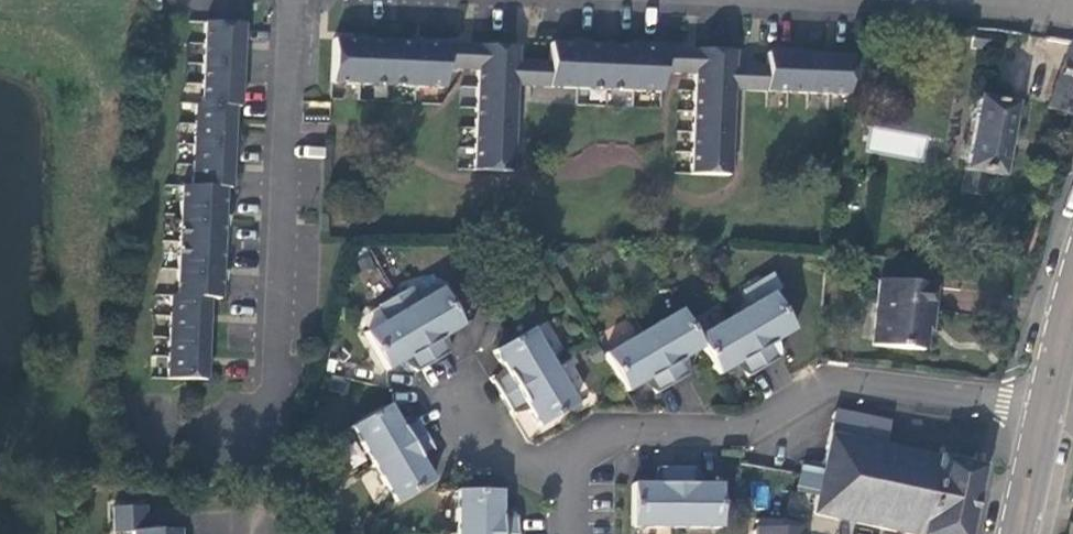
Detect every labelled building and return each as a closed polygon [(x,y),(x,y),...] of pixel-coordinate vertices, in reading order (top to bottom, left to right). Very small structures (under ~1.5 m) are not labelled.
[(236,104),(240,21),(199,19),(195,101),(191,101),(187,185),(176,184),(171,294),(166,294),(162,375),(203,377),(207,296),(216,296),(222,187),(226,187),(230,103),(236,104)] [(456,41),(326,36),(325,78),(437,82),(437,64),(455,64),(456,41)] [(455,64),(470,65),(471,42),(456,41),(455,64)] [(508,43),(471,42),(470,65),(466,166),(503,167),(507,85),(508,59),(508,43)] [(1072,115),(1072,45),(1067,42),(1044,105),(1072,115)] [(672,48),(539,43),(538,60),(525,60),(524,86),(653,91),(653,72),(671,73),(672,48)] [(671,73),(685,73),(686,49),(672,48),(671,73)] [(721,176),(725,87),(726,63),(726,50),(686,49),(685,73),(681,174),(721,176)] [(735,87),(844,92),(848,57),(760,54),(760,64),(736,63),(735,87)] [(507,85),(524,86),(525,60),(508,59),(507,85)] [(725,87),(735,87),(736,63),(726,63),(725,87)] [(914,105),(884,99),(879,124),(940,137),(948,101),(917,94),(914,105)] [(1009,103),(975,96),(961,168),(964,168),(981,172),(995,175),(1009,103)] [(872,124),(867,149),(923,161),(928,136),(872,124)] [(964,168),(961,187),(977,190),(981,172),(964,168)] [(930,288),(878,282),(872,345),(919,350),(923,313),(927,314),(930,288)] [(403,285),(386,295),(426,359),(442,349),(434,337),(457,323),(433,285),(411,299),(403,285)] [(765,291),(729,313),(759,363),(775,354),(767,341),(787,329),(765,291)] [(410,369),(426,359),(386,295),(371,305),(379,318),(358,331),(381,368),(402,355),(410,369)] [(674,355),(696,341),(692,334),(673,304),(635,326),(666,378),(682,369),(674,355)] [(729,313),(692,334),(696,341),(715,371),(735,360),(743,373),(759,363),(729,313)] [(648,389),(666,378),(635,326),(596,349),(618,385),(640,373),(648,389)] [(499,370),(485,378),(495,396),(546,364),(523,328),(487,350),(499,370)] [(569,401),(546,364),(495,396),(504,409),(518,401),(532,424),(569,401)] [(342,425),(366,464),(417,433),(405,414),(393,421),(381,401),(342,425)] [(817,465),(813,490),(809,510),(916,533),(961,533),(975,467),(946,460),(949,447),(932,444),(929,456),(874,444),(880,419),(830,408),(817,465)] [(366,464),(389,500),(428,477),(415,456),(427,449),(417,433),(366,464)] [(690,461),(669,462),(671,521),(715,520),(715,478),(691,478),(690,461)] [(790,485),(813,490),(817,465),(796,461),(790,485)] [(626,522),(671,521),(669,462),(650,462),(650,479),(626,479),(626,522)] [(271,498),(290,498),(290,485),(271,485),(271,498)] [(449,490),(449,533),(509,533),(509,512),(493,512),(493,490),(449,490)] [(131,533),(180,533),(180,529),(147,529),(147,503),(109,504),(110,531),(131,531),(131,533)]
